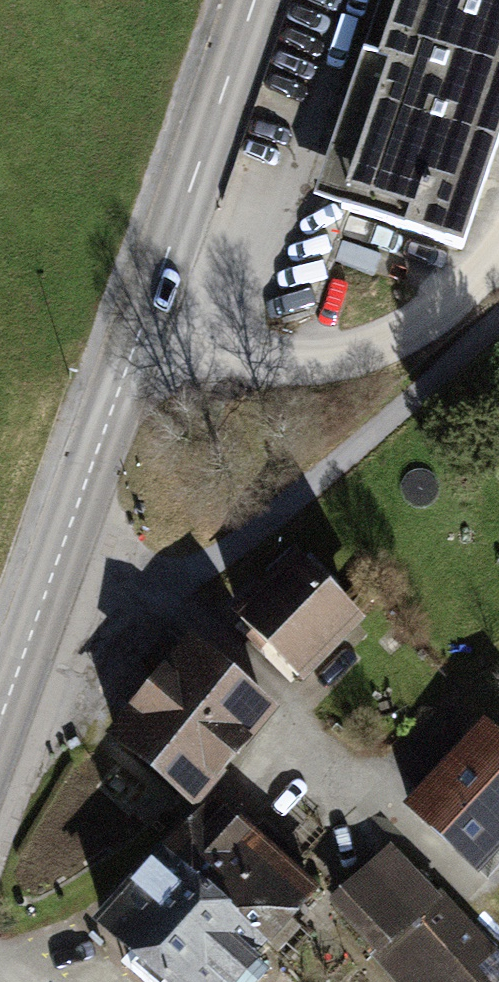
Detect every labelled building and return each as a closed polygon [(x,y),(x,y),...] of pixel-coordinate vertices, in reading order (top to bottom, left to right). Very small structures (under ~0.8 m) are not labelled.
[(323,210),(468,258),(498,166),(498,0),(393,0),(323,210)] [(302,694),(357,628),(272,557),(217,624),(302,694)] [(183,632),(96,733),(181,806),(268,704),(183,632)] [(487,721),(412,791),(486,869),(498,857),(498,734),(487,721)] [(89,924),(152,981),(227,981),(311,889),(206,795),(89,924)] [(314,897),(389,981),(498,981),(498,962),(386,834),(314,897)]
